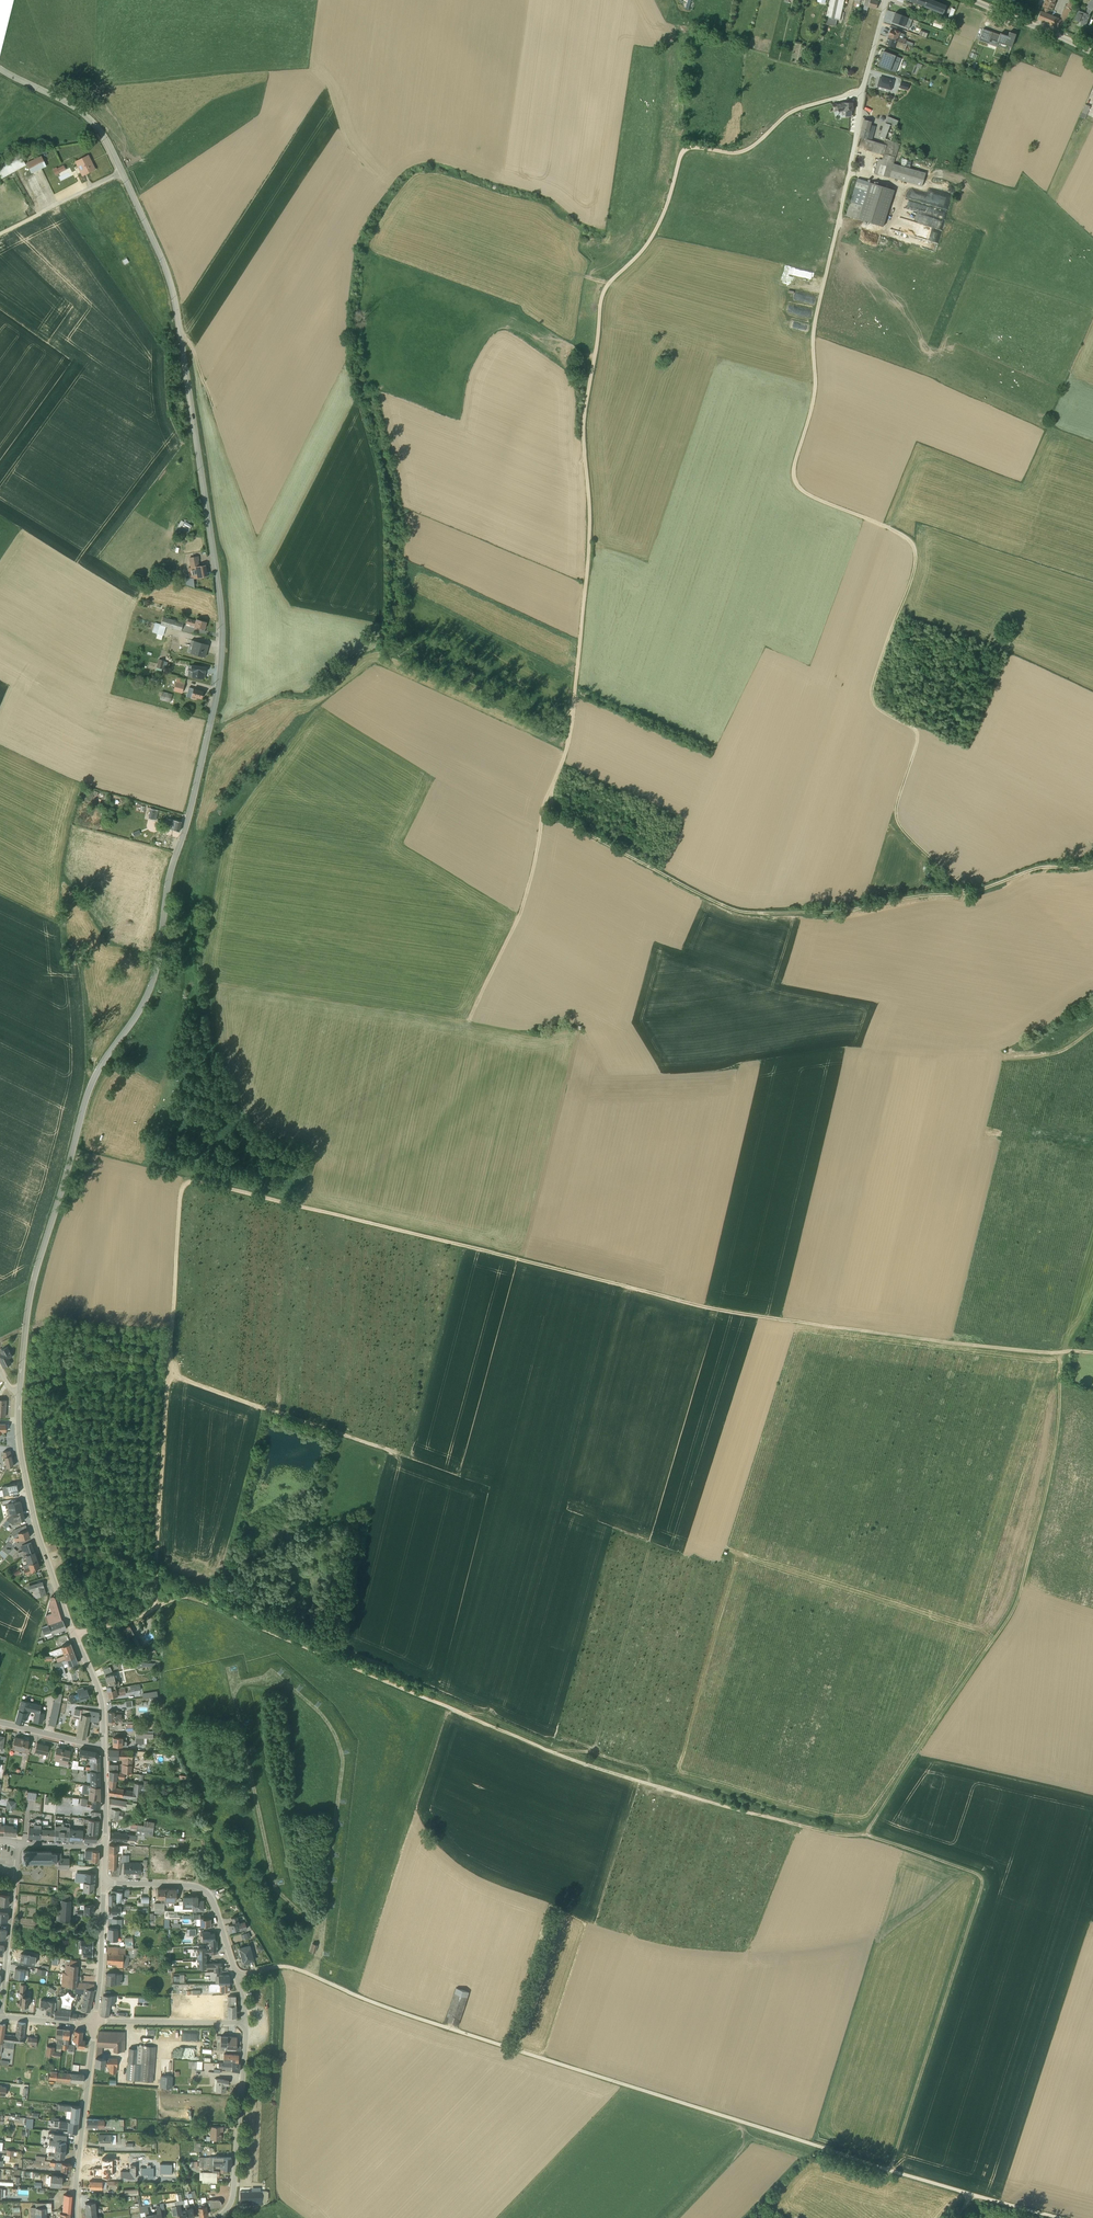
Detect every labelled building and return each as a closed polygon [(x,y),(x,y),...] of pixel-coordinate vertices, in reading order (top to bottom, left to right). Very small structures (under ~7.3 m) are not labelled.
[(844,0),(829,0),(825,17),(843,20),(844,12),(841,12),(844,0)] [(875,9),(878,1),(873,0),(870,0),(868,7),(875,9)] [(923,7),(942,15),(946,6),(931,0),(926,0),(923,7)] [(1041,7),(1051,11),(1055,3),(1054,2),(1055,0),(1044,0),(1041,7)] [(1092,7),(1092,1),(1091,0),(1090,0),(1085,7),(1087,8),(1085,13),(1078,11),(1074,20),(1081,23),(1080,25),(1084,27),(1089,15),(1088,15),(1092,7)] [(1060,29),(1075,5),(1068,1),(1063,11),(1060,15),(1061,15),(1060,15),(1058,18),(1040,10),(1036,19),(1060,29)] [(895,13),(891,22),(909,29),(912,19),(895,13)] [(824,24),(835,27),(835,23),(842,25),(843,20),(825,17),(824,24)] [(942,23),(934,20),(932,26),(940,29),(942,23)] [(980,36),(1011,47),(1015,34),(1009,32),(1007,37),(983,29),(980,36)] [(906,44),(911,46),(913,43),(905,40),(905,39),(898,37),(900,32),(895,30),(894,32),(890,31),(887,37),(906,44)] [(905,47),(906,44),(887,37),(885,44),(895,48),(895,47),(904,50),(905,47)] [(892,65),(897,67),(900,59),(900,58),(894,56),(893,58),(889,57),(890,54),(884,51),(883,51),(880,59),(882,61),(879,67),(880,67),(890,71),(892,65)] [(878,85),(891,89),(893,81),(880,77),(878,85)] [(844,102),(836,105),(838,112),(843,111),(845,111),(845,116),(851,116),(851,110),(852,110),(853,103),(852,103),(852,101),(848,101),(848,103),(844,102)] [(1089,106),(1085,104),(1079,117),(1084,119),(1089,106)] [(921,186),(925,173),(894,163),(900,144),(891,141),(896,128),(895,127),(896,126),(898,120),(887,116),(879,137),(884,138),(883,143),(880,142),(879,143),(872,140),(875,126),(875,125),(871,125),(871,122),(871,121),(864,119),(859,137),(861,137),(858,147),(883,155),(881,159),(878,158),(874,173),(889,178),(921,186)] [(41,156),(26,163),(31,174),(41,169),(51,191),(68,183),(53,150),(41,156)] [(26,165),(18,152),(0,162),(0,177),(1,178),(1,179),(25,165),(26,165)] [(82,176),(95,169),(88,155),(75,162),(82,176)] [(845,215),(882,227),(883,227),(894,190),(857,178),(845,215)] [(187,532),(183,530),(178,537),(183,540),(187,532)] [(199,566),(198,560),(197,557),(193,557),(188,558),(190,568),(187,568),(189,578),(185,579),(186,585),(193,587),(193,578),(206,576),(205,565),(199,566)] [(183,623),(163,617),(160,624),(181,630),(183,623)] [(188,619),(186,624),(193,626),(193,628),(198,629),(199,628),(204,629),(206,622),(196,619),(195,621),(188,619)] [(156,638),(161,640),(163,636),(166,626),(155,623),(152,632),(157,634),(156,638)] [(188,646),(187,653),(188,653),(205,657),(208,645),(191,640),(189,646),(188,646)] [(162,671),(164,659),(158,658),(156,670),(162,671)] [(188,665),(186,676),(191,677),(204,679),(205,672),(206,667),(191,665),(191,666),(188,665)] [(182,693),(186,679),(184,678),(184,679),(176,677),(173,691),(182,693)] [(188,687),(186,696),(195,699),(196,697),(200,698),(202,691),(188,687)] [(159,700),(170,703),(172,694),(162,691),(159,700)] [(158,810),(150,808),(148,818),(156,820),(158,810)] [(165,828),(180,832),(182,822),(167,819),(165,828)] [(0,1350),(0,1361),(3,1367),(11,1363),(8,1357),(12,1356),(7,1346),(0,1350)] [(3,1452),(7,1467),(13,1466),(9,1450),(3,1452)] [(2,1486),(4,1496),(19,1493),(17,1484),(16,1483),(2,1486)] [(12,1513),(22,1510),(20,1501),(7,1504),(9,1510),(7,1511),(9,1517),(12,1513)] [(9,1517),(7,1520),(13,1524),(19,1523),(19,1521),(24,1520),(22,1510),(12,1513),(9,1517)] [(27,1530),(26,1525),(14,1530),(11,1534),(6,1540),(14,1547),(18,1543),(17,1541),(29,1537),(27,1530)] [(0,1551),(0,1555),(4,1558),(14,1547),(8,1541),(0,1551)] [(18,1553),(19,1557),(34,1552),(31,1542),(20,1546),(22,1551),(18,1553)] [(49,1545),(51,1552),(58,1550),(56,1543),(49,1545)] [(9,1553),(12,1556),(17,1551),(14,1548),(9,1553)] [(34,1552),(23,1556),(24,1558),(26,1558),(28,1564),(37,1561),(34,1552)] [(39,1567),(37,1561),(28,1564),(23,1565),(24,1569),(23,1570),(25,1574),(35,1570),(35,1569),(39,1567)] [(42,1581),(28,1585),(30,1591),(33,1590),(35,1597),(46,1594),(42,1581)] [(55,1597),(54,1596),(52,1596),(51,1596),(47,1608),(48,1608),(50,1607),(52,1614),(45,1616),(48,1625),(42,1627),(45,1637),(52,1634),(52,1635),(66,1629),(63,1620),(62,1620),(61,1620),(55,1597)] [(130,1625),(123,1629),(128,1637),(132,1634),(132,1635),(135,1633),(130,1625)] [(136,1634),(131,1637),(137,1647),(143,1644),(142,1642),(140,1643),(136,1634)] [(49,1653),(50,1655),(56,1655),(72,1649),(70,1643),(61,1646),(61,1647),(49,1652),(49,1653)] [(56,1659),(57,1662),(75,1655),(72,1649),(63,1653),(64,1655),(57,1658),(56,1659)] [(54,1663),(59,1676),(66,1673),(64,1668),(77,1662),(75,1655),(54,1663)] [(106,1684),(107,1689),(116,1687),(116,1685),(120,1685),(119,1680),(115,1680),(114,1672),(105,1674),(109,1683),(106,1684)] [(116,1687),(107,1689),(109,1697),(117,1695),(117,1696),(126,1694),(125,1686),(116,1687)] [(73,1694),(68,1695),(71,1703),(75,1702),(85,1699),(85,1698),(89,1696),(86,1689),(84,1690),(83,1687),(76,1689),(77,1692),(78,1693),(74,1695),(73,1694)] [(62,1694),(56,1692),(55,1692),(48,1725),(55,1726),(62,1694)] [(34,1721),(42,1723),(44,1713),(39,1712),(41,1705),(21,1700),(15,1722),(23,1724),(28,1710),(35,1712),(34,1721)] [(99,1711),(75,1708),(73,1718),(77,1719),(76,1725),(78,1726),(76,1738),(85,1740),(89,1721),(99,1722),(99,1711)] [(119,1721),(123,1721),(123,1711),(107,1711),(108,1721),(108,1725),(112,1725),(112,1724),(119,1724),(119,1721)] [(15,1737),(12,1749),(26,1752),(29,1741),(15,1737)] [(113,1746),(128,1746),(128,1745),(126,1745),(126,1737),(113,1737),(113,1746)] [(37,1743),(35,1751),(43,1753),(43,1756),(46,1757),(46,1754),(48,1746),(37,1743)] [(57,1747),(54,1758),(69,1762),(72,1751),(57,1747)] [(89,1761),(99,1761),(99,1755),(96,1752),(80,1749),(79,1756),(89,1758),(89,1761)] [(125,1773),(131,1773),(132,1759),(133,1750),(108,1749),(107,1758),(122,1759),(121,1764),(118,1764),(109,1764),(109,1771),(125,1773)] [(71,1768),(85,1770),(85,1767),(78,1766),(78,1765),(78,1762),(78,1761),(73,1760),(72,1760),(71,1768)] [(99,1761),(91,1761),(90,1766),(86,1766),(86,1770),(87,1770),(100,1772),(99,1761)] [(87,1770),(87,1782),(90,1782),(90,1785),(100,1787),(100,1772),(87,1770)] [(117,1779),(124,1779),(125,1773),(109,1771),(109,1779),(117,1780),(117,1779)] [(143,1775),(139,1774),(138,1783),(147,1784),(148,1781),(143,1780),(143,1775)] [(108,1779),(108,1790),(109,1795),(140,1800),(141,1795),(141,1793),(146,1794),(146,1793),(148,1784),(147,1784),(134,1782),(134,1783),(133,1790),(116,1787),(116,1780),(109,1779),(108,1779)] [(100,1787),(90,1785),(83,1784),(81,1793),(89,1794),(100,1796),(100,1791),(100,1787)] [(36,1793),(28,1791),(27,1799),(35,1800),(36,1793)] [(100,1801),(81,1798),(80,1805),(86,1806),(86,1807),(100,1808),(100,1801)] [(136,1803),(109,1798),(109,1807),(125,1810),(125,1809),(135,1811),(136,1803)] [(7,1800),(5,1808),(14,1809),(16,1801),(7,1800)] [(122,1818),(131,1819),(132,1812),(125,1811),(125,1810),(111,1808),(109,1816),(113,1816),(112,1821),(121,1822),(122,1818)] [(100,1813),(91,1812),(91,1819),(98,1820),(100,1820),(100,1813)] [(4,1824),(4,1834),(16,1835),(18,1818),(9,1817),(9,1824),(4,1824)] [(28,1837),(40,1837),(41,1824),(41,1822),(41,1818),(34,1818),(34,1821),(29,1821),(28,1837)] [(91,1819),(85,1818),(84,1824),(87,1824),(87,1828),(83,1828),(83,1830),(83,1832),(84,1832),(97,1833),(98,1820),(91,1819)] [(41,1824),(40,1837),(54,1838),(55,1829),(51,1829),(52,1825),(48,1825),(48,1823),(41,1822),(41,1824)] [(55,1829),(54,1838),(59,1839),(59,1840),(61,1840),(62,1822),(55,1822),(55,1829)] [(70,1823),(62,1822),(61,1840),(68,1840),(69,1829),(70,1823)] [(122,1822),(122,1823),(124,1823),(123,1826),(122,1826),(122,1828),(130,1829),(136,1830),(135,1834),(144,1835),(152,1836),(153,1827),(122,1822)] [(83,1830),(69,1829),(68,1840),(75,1841),(75,1840),(82,1840),(83,1832),(83,1830)] [(97,1833),(84,1832),(84,1841),(96,1842),(97,1833)] [(127,1840),(136,1840),(136,1838),(144,1839),(144,1835),(110,1832),(109,1840),(115,1840),(115,1845),(116,1845),(117,1841),(127,1841),(127,1840)] [(109,1844),(109,1852),(122,1853),(122,1848),(127,1849),(127,1845),(109,1844)] [(91,1861),(98,1862),(98,1851),(85,1850),(85,1859),(91,1860),(91,1861)] [(55,1865),(58,1865),(58,1853),(51,1853),(51,1851),(28,1851),(23,1851),(23,1854),(23,1859),(23,1862),(28,1862),(51,1863),(51,1861),(55,1861),(55,1865)] [(117,1853),(109,1852),(108,1869),(112,1869),(111,1876),(116,1876),(117,1853)] [(61,1853),(58,1853),(58,1865),(58,1868),(65,1868),(69,1868),(69,1861),(69,1858),(61,1858),(61,1853)] [(122,1855),(121,1863),(124,1863),(124,1872),(140,1873),(141,1868),(146,1869),(147,1859),(143,1859),(143,1862),(140,1862),(129,1862),(129,1855),(122,1855)] [(81,1882),(83,1882),(94,1882),(95,1873),(85,1872),(85,1871),(71,1871),(71,1880),(81,1882)] [(94,1892),(94,1882),(83,1882),(81,1882),(81,1888),(83,1888),(83,1891),(94,1892)] [(108,1894),(108,1904),(115,1904),(118,1904),(118,1901),(121,1901),(122,1896),(129,1897),(130,1890),(117,1890),(111,1889),(111,1890),(110,1894),(108,1894)] [(164,1913),(164,1889),(157,1889),(157,1899),(161,1899),(161,1903),(154,1903),(154,1913),(164,1913)] [(176,1889),(164,1889),(164,1901),(176,1902),(176,1889)] [(0,1895),(0,1905),(9,1905),(9,1900),(8,1900),(9,1896),(10,1896),(0,1895)] [(178,1911),(192,1911),(191,1897),(182,1897),(182,1901),(179,1901),(178,1911)] [(197,1897),(191,1897),(192,1911),(203,1910),(203,1901),(199,1901),(199,1898),(197,1898),(197,1897)] [(57,1906),(56,1920),(77,1922),(77,1917),(70,1917),(71,1900),(61,1899),(60,1906),(57,1906)] [(94,1913),(94,1905),(93,1905),(79,1905),(79,1909),(77,1909),(77,1915),(84,1915),(88,1915),(88,1913),(94,1913)] [(108,1905),(108,1913),(120,1914),(120,1913),(125,1913),(125,1911),(126,1909),(130,1909),(130,1906),(108,1905)] [(200,1914),(192,1914),(193,1919),(200,1919),(200,1925),(210,1925),(210,1918),(204,1918),(204,1917),(200,1917),(200,1914)] [(239,1929),(240,1931),(247,1929),(244,1921),(239,1923),(237,1916),(231,1918),(233,1923),(228,1924),(230,1931),(239,1929)] [(112,1919),(112,1928),(122,1928),(122,1919),(112,1919)] [(108,1928),(107,1939),(118,1939),(118,1936),(121,1936),(122,1935),(122,1930),(124,1930),(124,1928),(122,1928),(112,1928),(108,1928)] [(209,1944),(217,1944),(217,1941),(214,1941),(214,1933),(210,1933),(210,1931),(202,1931),(202,1941),(208,1941),(209,1944)] [(125,1948),(133,1948),(132,1937),(125,1937),(125,1948)] [(83,1957),(92,1957),(92,1950),(90,1950),(90,1944),(93,1944),(93,1940),(79,1940),(79,1948),(81,1948),(81,1954),(82,1954),(83,1957)] [(217,1950),(217,1944),(209,1944),(209,1948),(196,1948),(197,1968),(214,1968),(214,1972),(222,1972),(222,1966),(222,1964),(221,1963),(206,1963),(206,1953),(217,1953),(217,1951),(217,1950)] [(253,1960),(250,1944),(239,1948),(243,1963),(253,1960)] [(107,1946),(106,1963),(117,1964),(117,1967),(122,1967),(122,1964),(128,1964),(129,1957),(136,1957),(136,1948),(126,1948),(126,1949),(128,1949),(128,1954),(125,1954),(125,1948),(107,1946)] [(31,1954),(21,1953),(19,1962),(35,1965),(36,1958),(30,1957),(31,1954)] [(65,1965),(64,1972),(77,1973),(78,1965),(77,1965),(78,1961),(69,1960),(69,1961),(66,1961),(66,1964),(65,1965)] [(25,1970),(15,1969),(14,1978),(24,1979),(24,1978),(28,1979),(29,1970),(25,1970)] [(60,1986),(75,1987),(94,1990),(95,1984),(77,1982),(77,1973),(64,1972),(62,1972),(60,1986)] [(122,1974),(106,1974),(105,1984),(122,1985),(122,1974)] [(216,1975),(216,1983),(229,1983),(229,1974),(218,1974),(218,1975),(216,1975)] [(26,1984),(20,1984),(19,1997),(20,1998),(20,2002),(17,2002),(17,2005),(24,2006),(24,2007),(27,2007),(27,2006),(28,2006),(29,1996),(25,1996),(26,1984)] [(89,2011),(94,1990),(75,1987),(74,1993),(84,1994),(81,2010),(89,2011)] [(469,1991),(456,1987),(445,2020),(458,2025),(469,1991)] [(110,2004),(114,2005),(115,1995),(103,1995),(100,2015),(108,2016),(110,2004)] [(235,1996),(228,1996),(227,2006),(228,2017),(236,2017),(235,1996)] [(56,1998),(56,2001),(54,2015),(54,2018),(76,2020),(83,2018),(84,2015),(77,2014),(77,2013),(70,2012),(71,2004),(65,2003),(65,1999),(56,1998)] [(45,2013),(54,2015),(56,2001),(41,1999),(40,2009),(46,2010),(45,2013)] [(59,2057),(61,2048),(63,2029),(56,2028),(55,2038),(57,2038),(56,2051),(54,2050),(55,2047),(46,2046),(45,2055),(59,2057)] [(14,2043),(26,2044),(27,2037),(24,2037),(25,2030),(16,2029),(14,2043)] [(69,2029),(63,2029),(61,2048),(67,2048),(67,2052),(74,2053),(74,2046),(75,2041),(73,2040),(72,2040),(72,2044),(68,2043),(69,2029)] [(75,2030),(73,2040),(75,2041),(74,2046),(84,2047),(85,2040),(81,2039),(82,2031),(75,2030)] [(113,2051),(124,2051),(124,2032),(98,2031),(96,2045),(94,2066),(105,2067),(105,2057),(101,2057),(102,2046),(113,2047),(113,2051)] [(4,2034),(3,2041),(14,2043),(15,2035),(4,2034)] [(29,2044),(29,2046),(36,2048),(37,2035),(35,2034),(35,2037),(28,2036),(26,2044),(29,2044)] [(213,2046),(213,2048),(226,2050),(227,2036),(220,2035),(217,2035),(217,2042),(216,2046),(213,2046)] [(227,2048),(236,2049),(236,2036),(227,2036),(227,2048)] [(153,2082),(156,2046),(137,2045),(137,2048),(128,2047),(126,2080),(153,2082)] [(238,2054),(224,2053),(223,2061),(238,2062),(238,2054)] [(109,2067),(109,2072),(117,2072),(117,2058),(105,2057),(105,2067),(109,2067)] [(195,2070),(201,2070),(202,2061),(192,2060),(192,2061),(189,2061),(188,2068),(195,2068),(195,2069),(195,2070)] [(226,2070),(239,2071),(240,2063),(218,2062),(218,2067),(224,2068),(224,2069),(226,2069),(226,2070)] [(83,2082),(84,2074),(70,2072),(57,2071),(48,2070),(48,2079),(56,2079),(56,2080),(83,2082)] [(172,2076),(160,2075),(160,2087),(172,2087),(172,2076)] [(214,2078),(214,2089),(215,2089),(215,2090),(225,2090),(226,2083),(227,2083),(228,2079),(216,2077),(216,2078),(214,2078)] [(124,2105),(126,2090),(116,2089),(116,2093),(111,2093),(109,2110),(120,2111),(121,2105),(124,2105)] [(56,2106),(53,2106),(53,2109),(66,2111),(65,2121),(78,2122),(79,2106),(56,2104),(56,2106)] [(67,2131),(77,2132),(78,2122),(59,2120),(40,2119),(39,2125),(48,2126),(48,2125),(58,2126),(63,2126),(63,2127),(67,2128),(67,2131)] [(98,2119),(98,2127),(103,2127),(104,2125),(110,2125),(110,2119),(98,2119)] [(124,2119),(110,2119),(110,2125),(110,2127),(115,2127),(115,2130),(123,2130),(123,2126),(124,2125),(124,2119)] [(210,2124),(210,2138),(221,2138),(221,2130),(222,2130),(222,2125),(210,2124)] [(66,2134),(48,2133),(48,2137),(49,2137),(48,2144),(46,2148),(65,2150),(66,2142),(62,2142),(61,2140),(58,2139),(58,2138),(66,2139),(66,2134)] [(112,2134),(98,2134),(98,2144),(112,2144),(112,2143),(116,2143),(116,2135),(112,2135),(112,2134)] [(202,2149),(202,2141),(194,2141),(194,2149),(202,2149)] [(42,2147),(41,2151),(48,2152),(48,2157),(54,2158),(54,2157),(60,2158),(60,2157),(65,2157),(65,2150),(46,2148),(42,2147)] [(220,2156),(198,2155),(198,2158),(199,2158),(199,2160),(202,2160),(202,2164),(207,2165),(210,2165),(212,2165),(212,2164),(220,2164),(220,2156)] [(231,2156),(220,2156),(220,2164),(220,2167),(220,2171),(226,2171),(227,2168),(230,2168),(231,2156)] [(71,2164),(50,2161),(49,2166),(54,2166),(54,2169),(60,2169),(60,2170),(70,2171),(71,2164)] [(94,2170),(94,2162),(82,2162),(81,2170),(94,2170)] [(159,2172),(172,2172),(172,2163),(159,2163),(159,2172)] [(201,2178),(201,2180),(216,2180),(216,2176),(219,2176),(219,2169),(212,2169),(211,2170),(202,2170),(199,2170),(199,2178),(201,2178)] [(49,2175),(48,2184),(49,2185),(61,2187),(62,2176),(62,2175),(51,2174),(50,2175),(49,2175)] [(118,2185),(118,2181),(107,2181),(102,2181),(89,2180),(89,2188),(102,2189),(102,2188),(106,2188),(107,2185),(118,2185)] [(239,2190),(240,2204),(262,2204),(262,2202),(267,2202),(267,2199),(268,2199),(268,2191),(267,2191),(267,2190),(262,2190),(262,2189),(251,2190),(251,2188),(248,2188),(248,2190),(239,2190)] [(64,2194),(62,2212),(70,2212),(71,2195),(64,2194)] [(210,2207),(218,2206),(219,2206),(220,2205),(221,2204),(221,2203),(221,2201),(221,2200),(220,2199),(219,2198),(218,2198),(217,2197),(205,2198),(205,2201),(210,2200),(209,2204),(210,2207)] [(187,2199),(184,2200),(187,2217),(194,2216),(192,2206),(189,2206),(189,2202),(188,2203),(187,2199)] [(198,2210),(199,2215),(204,2214),(204,2213),(208,2213),(207,2204),(209,2204),(210,2200),(205,2201),(201,2202),(201,2205),(198,2205),(198,2209),(198,2210)] [(154,2217),(160,2217),(162,2217),(160,2208),(164,2207),(163,2201),(159,2202),(159,2204),(155,2205),(156,2211),(152,2212),(154,2217)] [(46,2202),(36,2202),(35,2202),(35,2206),(35,2217),(46,2217),(46,2202)] [(95,2202),(84,2203),(86,2212),(96,2211),(95,2202)] [(139,2205),(140,2215),(145,2214),(145,2217),(154,2217),(152,2212),(149,2213),(147,2205),(151,2204),(151,2203),(139,2205)] [(180,2203),(176,2204),(171,2205),(172,2214),(177,2213),(179,2213),(180,2217),(187,2217),(185,2207),(181,2208),(180,2203)]
